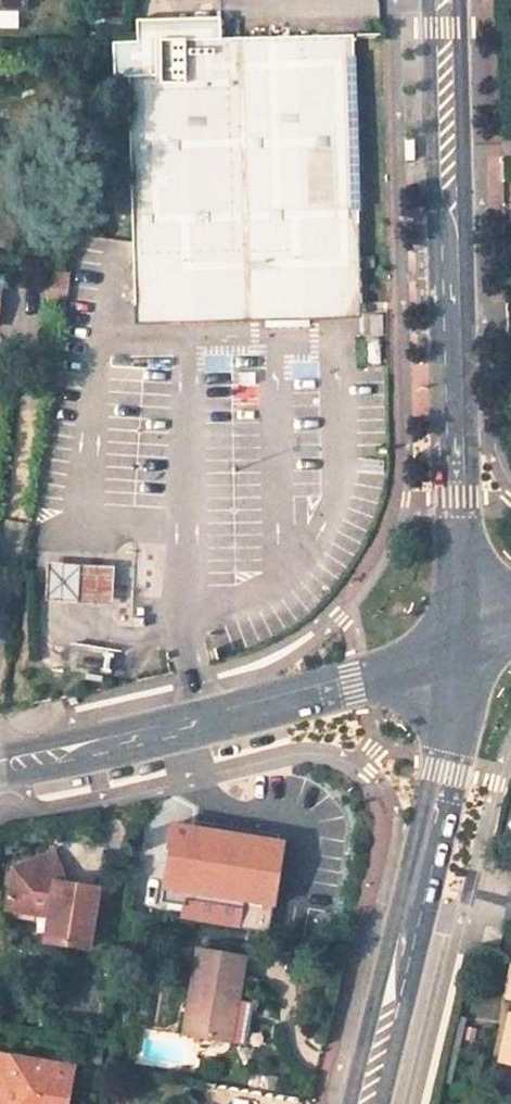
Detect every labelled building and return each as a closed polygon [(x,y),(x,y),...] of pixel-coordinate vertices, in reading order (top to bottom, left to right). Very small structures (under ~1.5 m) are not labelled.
[(22,26),(22,9),(27,9),(27,0),(0,0),(0,26),(22,26)] [(133,313),(358,304),(357,294),(350,40),(217,43),(217,18),(141,19),(142,44),(115,46),(114,77),(128,77),(133,313)] [(501,156),(510,155),(510,137),(501,138),(501,156)] [(358,324),(358,304),(133,313),(133,333),(358,324)] [(81,564),(48,562),(46,598),(78,600),(111,602),(113,567),(81,564)] [(237,836),(199,830),(191,883),(274,895),(283,843),(237,836)] [(68,890),(65,883),(55,852),(16,866),(12,895),(30,897),(41,912),(52,914),(49,940),(91,946),(100,888),(77,884),(75,892),(68,890)] [(75,892),(77,884),(65,883),(68,890),(75,892)] [(12,895),(10,907),(41,912),(30,897),(12,895)] [(201,946),(189,1027),(226,1032),(243,1034),(249,1000),(241,999),(247,953),(201,946)] [(497,1056),(510,1059),(510,1035),(507,1034),(510,1018),(510,1011),(506,1009),(497,1056)] [(7,1086),(11,1056),(0,1054),(0,1085),(7,1086)] [(7,1086),(0,1085),(0,1103),(69,1103),(74,1074),(30,1066),(25,1058),(11,1056),(7,1086)]
